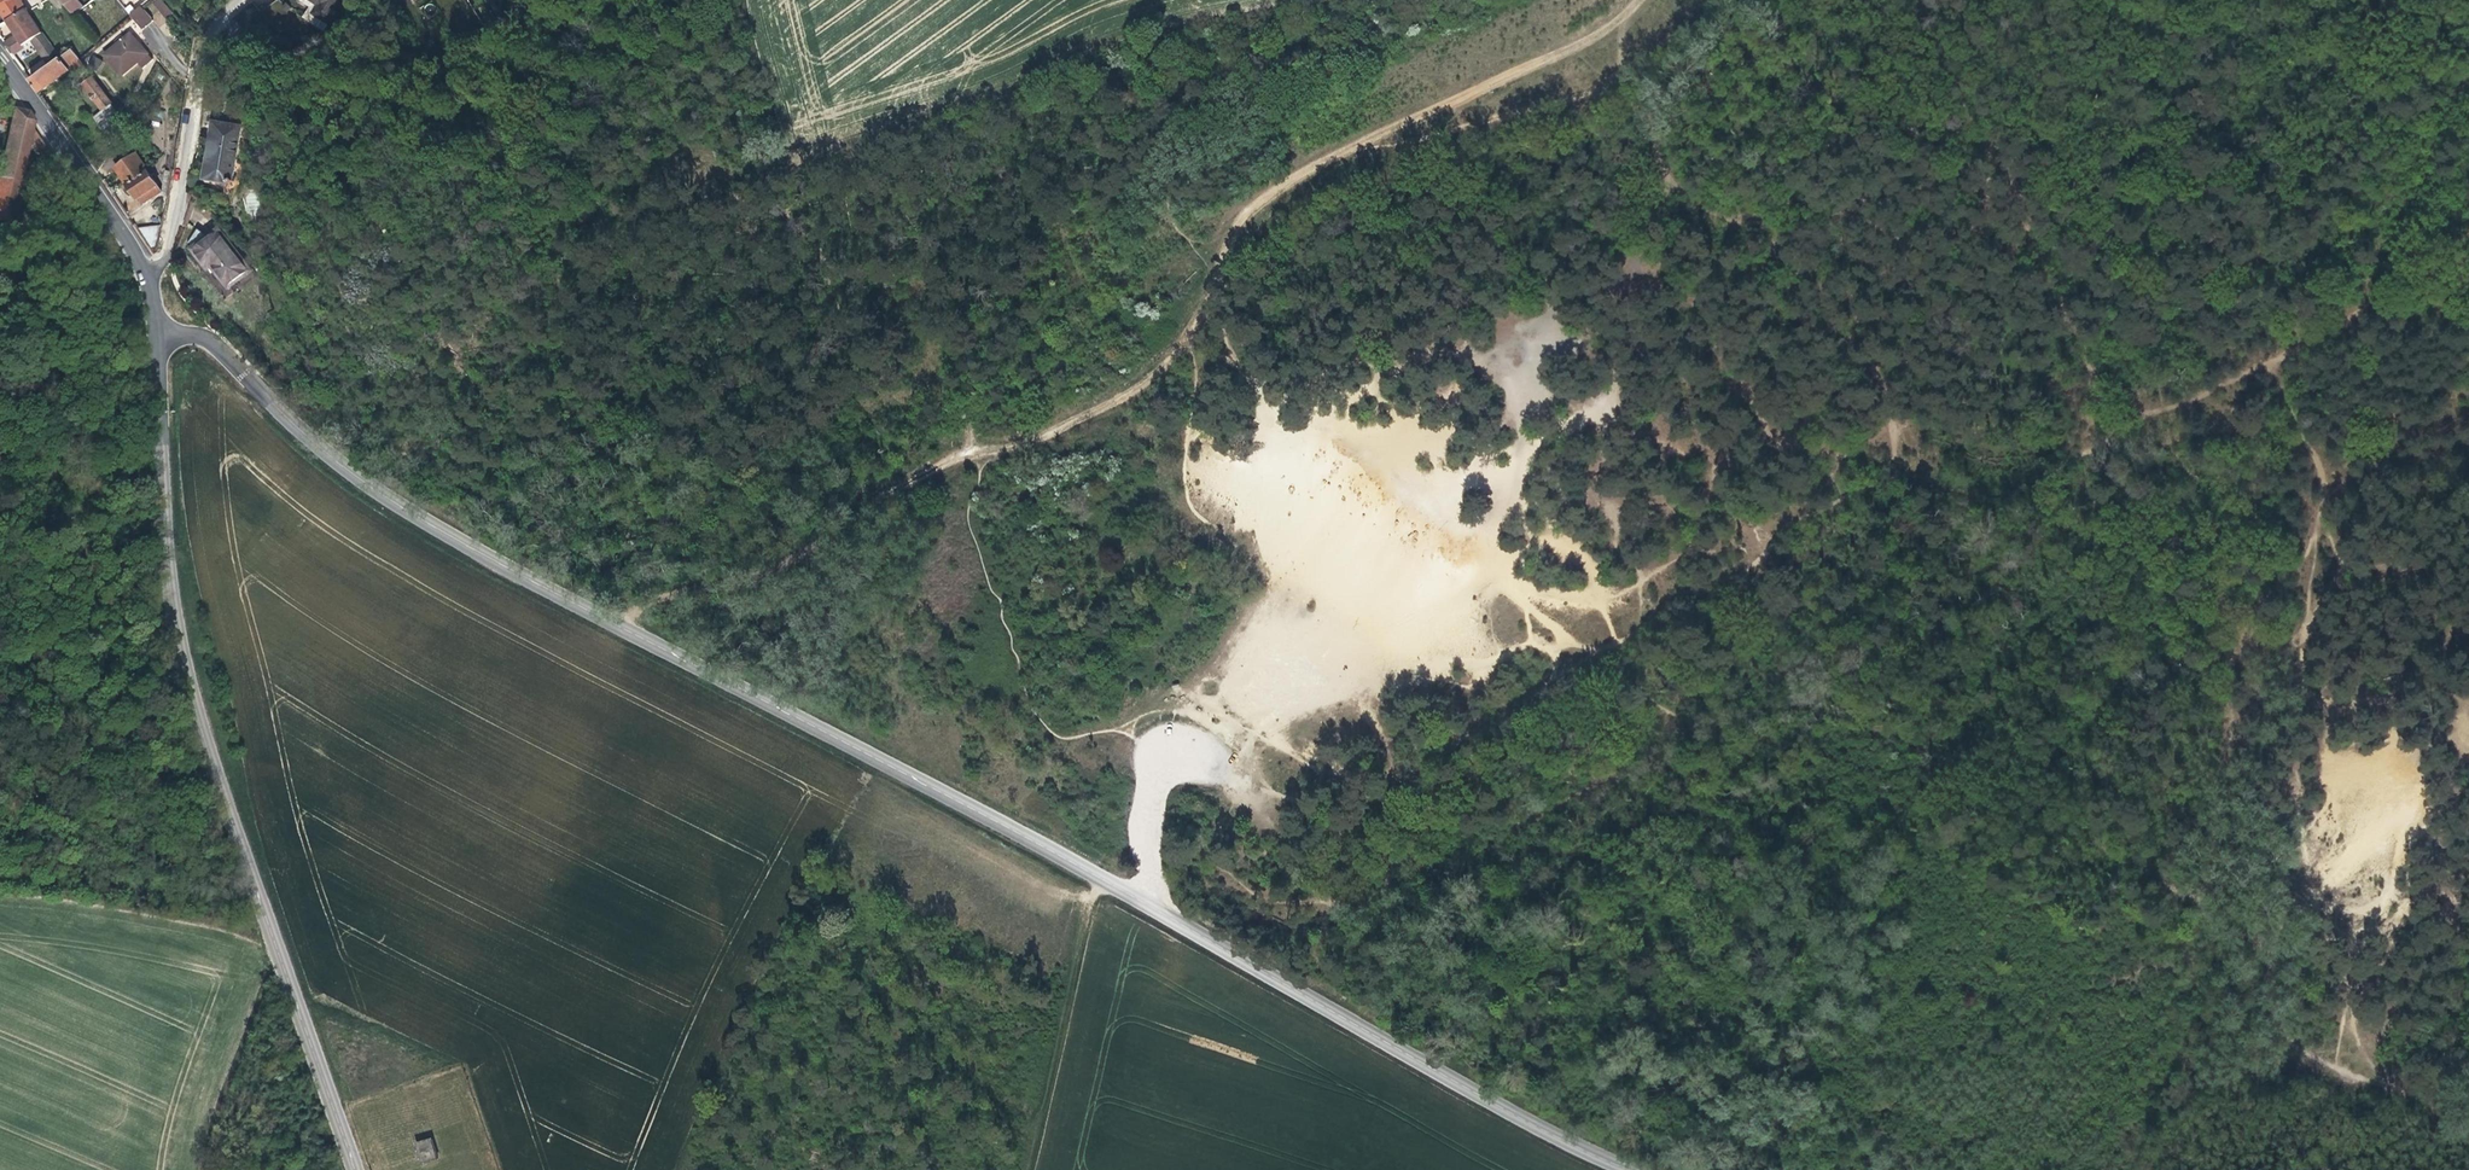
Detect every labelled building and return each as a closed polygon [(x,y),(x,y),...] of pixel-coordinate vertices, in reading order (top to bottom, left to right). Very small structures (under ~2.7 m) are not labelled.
[(8,22),(28,10),(21,0),(0,0),(0,10),(8,22)] [(65,6),(60,0),(53,0),(66,16),(71,12),(65,6)] [(65,6),(71,12),(74,16),(84,8),(79,1),(77,3),(73,0),(60,0),(65,6)] [(164,0),(160,0),(155,4),(168,21),(176,14),(164,0)] [(284,5),(280,0),(278,0),(260,13),(272,26),(284,5)] [(345,0),(300,0),(311,7),(309,11),(304,18),(325,32),(345,0)] [(153,21),(142,7),(131,16),(143,30),(153,21)] [(61,59),(57,53),(43,34),(28,10),(8,22),(17,36),(5,43),(12,54),(13,53),(24,46),(24,47),(32,41),(50,67),(61,59)] [(122,75),(138,62),(143,68),(147,64),(153,59),(132,34),(124,40),(122,37),(116,42),(119,45),(105,56),(122,75)] [(61,59),(73,50),(70,45),(57,53),(61,59)] [(15,55),(25,49),(24,47),(24,46),(13,53),(15,55)] [(89,71),(73,50),(61,59),(50,67),(31,81),(40,93),(55,82),(74,68),(81,77),(89,71)] [(97,71),(103,62),(95,57),(89,66),(97,71)] [(103,111),(113,103),(94,78),(85,85),(103,111)] [(122,136),(112,123),(121,116),(113,103),(103,111),(95,117),(115,146),(122,136)] [(32,129),(34,121),(28,112),(14,109),(0,170),(0,220),(24,226),(28,209),(36,175),(23,172),(30,139),(32,129)] [(122,136),(129,126),(121,116),(112,123),(122,136)] [(234,180),(243,127),(216,123),(209,161),(207,180),(229,183),(230,185),(235,181),(234,180)] [(47,150),(32,129),(30,139),(40,154),(47,150)] [(161,191),(151,175),(154,173),(150,166),(146,168),(136,154),(120,165),(123,170),(119,173),(125,182),(137,199),(138,198),(142,205),(161,191)] [(137,228),(154,253),(163,225),(137,228)] [(251,271),(219,230),(209,238),(198,229),(195,235),(189,245),(194,250),(209,269),(213,266),(230,287),(251,271)] [(438,1159),(432,1139),(417,1144),(423,1164),(438,1159)]
